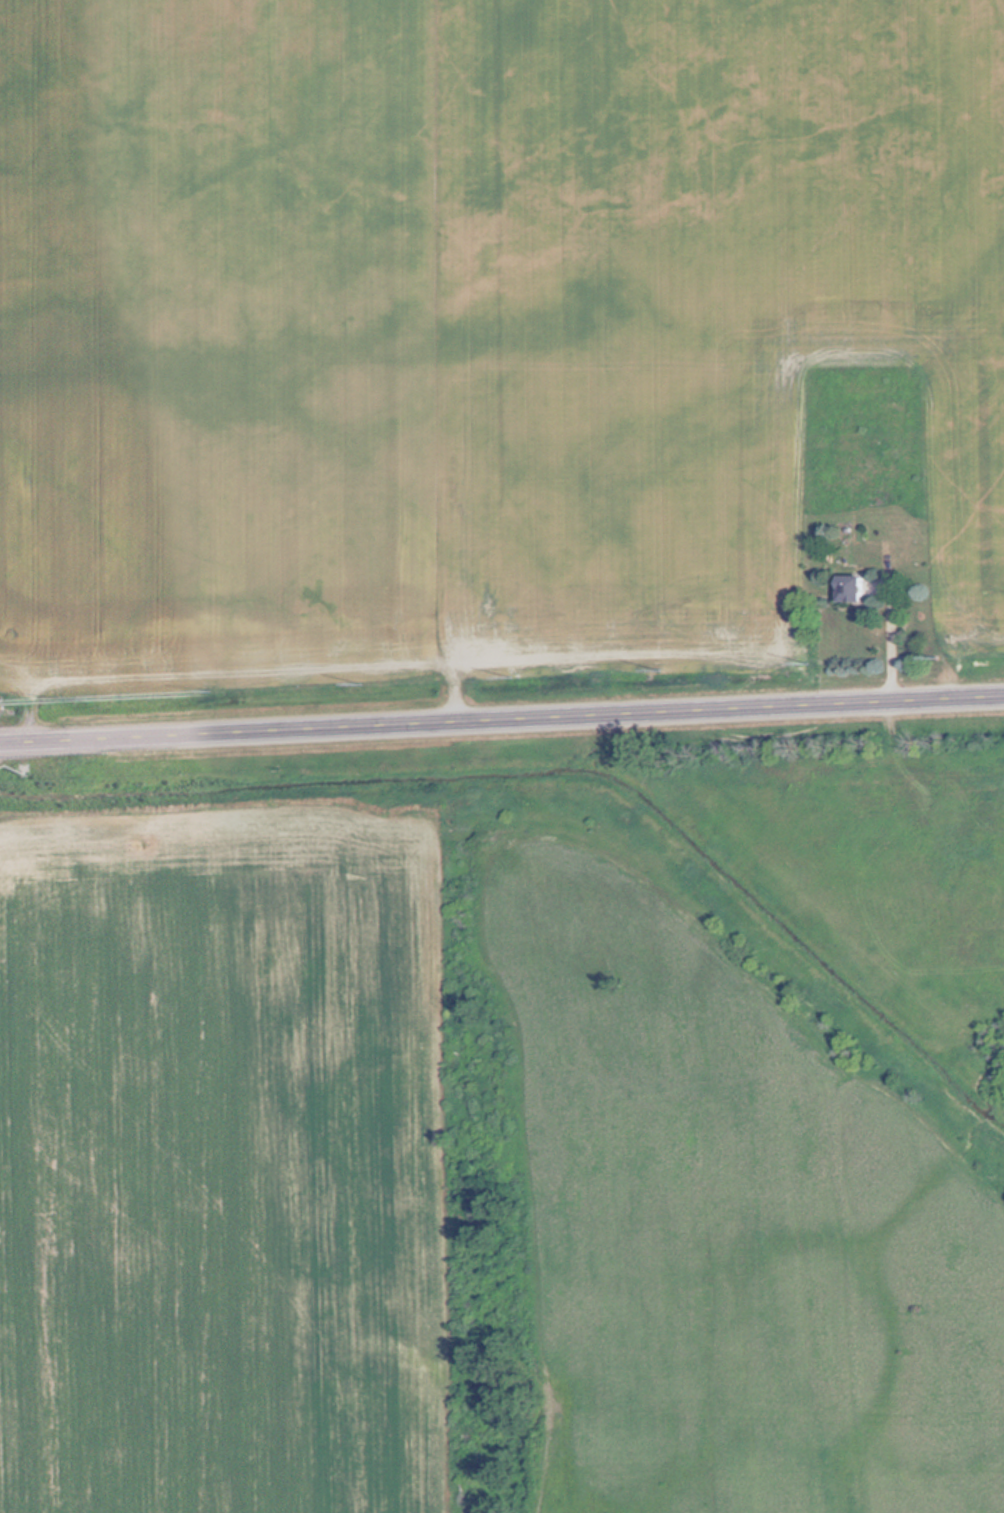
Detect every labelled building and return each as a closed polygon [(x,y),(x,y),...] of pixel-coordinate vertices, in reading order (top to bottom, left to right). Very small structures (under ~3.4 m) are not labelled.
[(872,600),(872,574),(841,574),(841,600),(872,600)]
